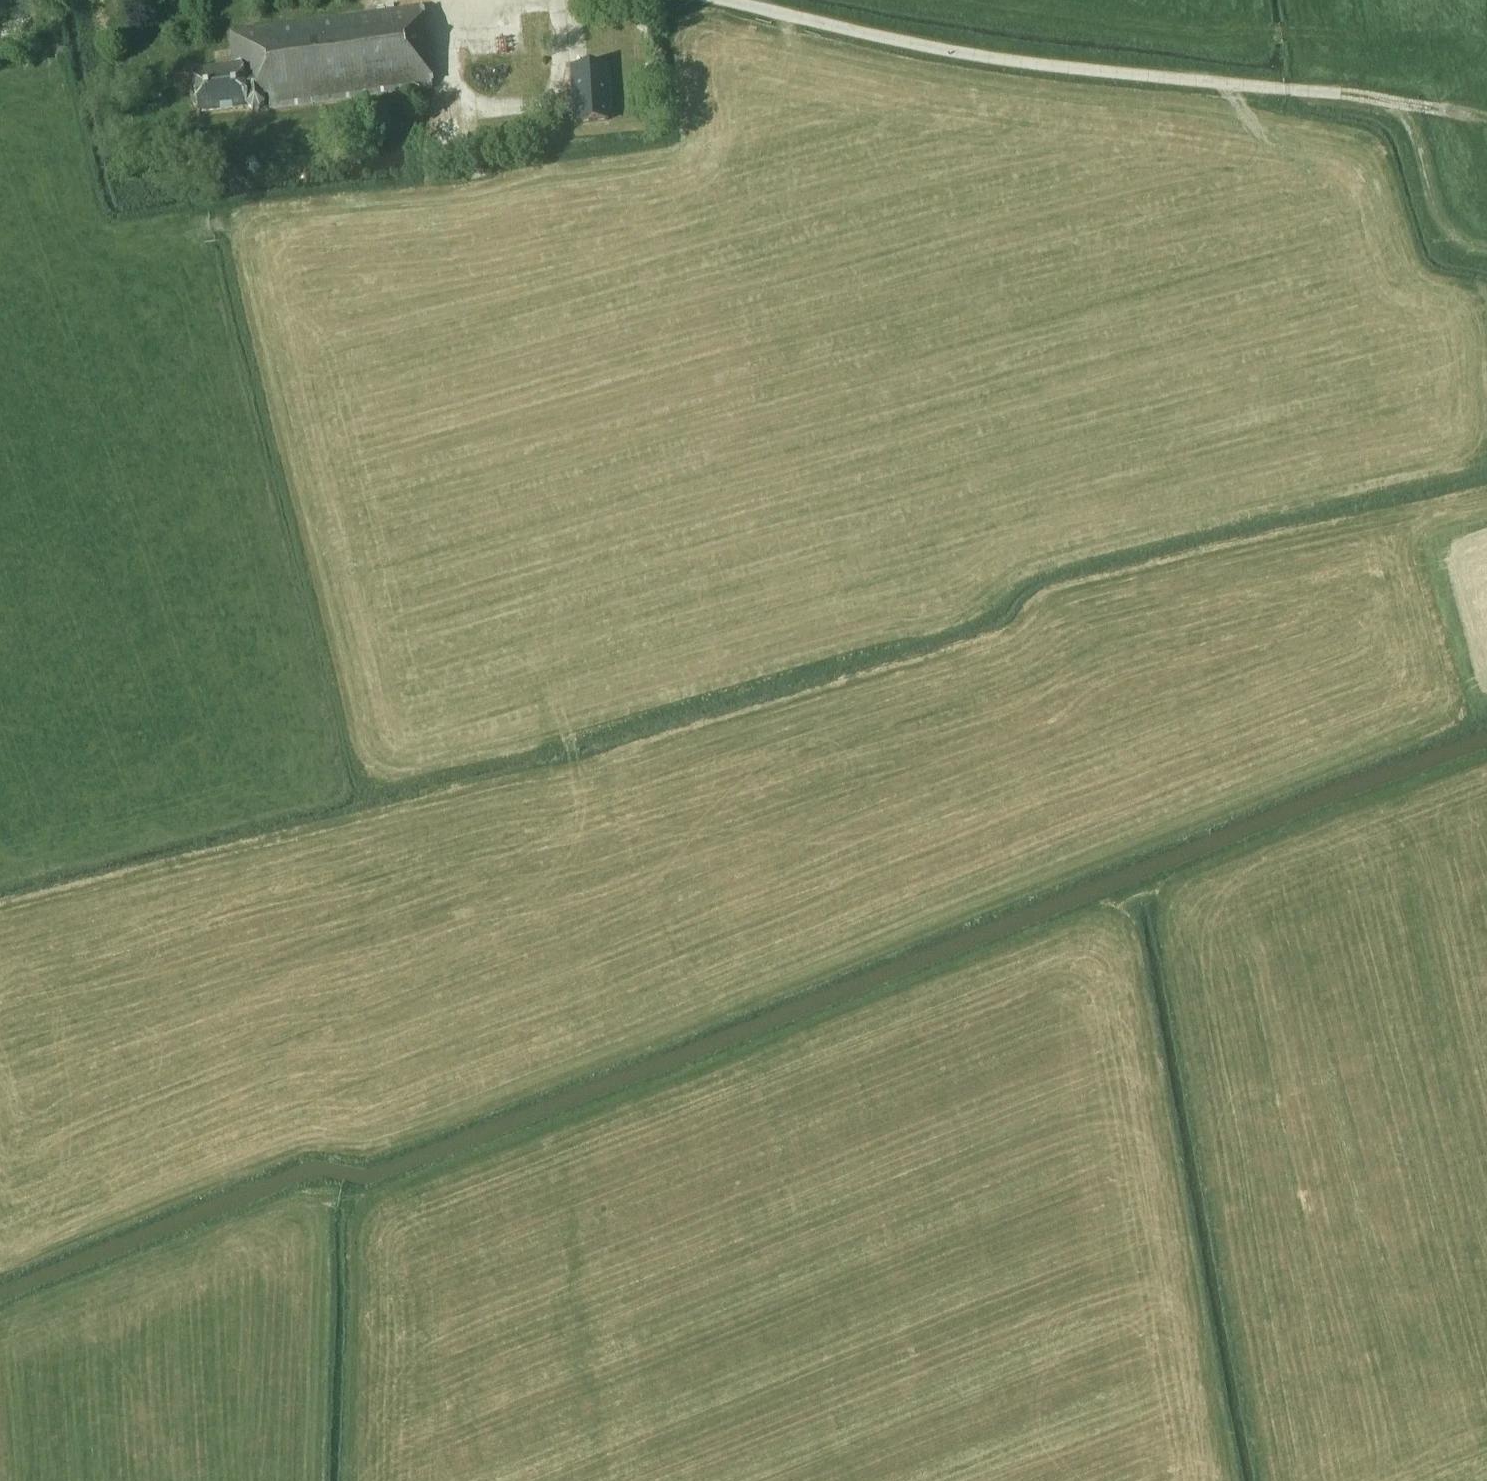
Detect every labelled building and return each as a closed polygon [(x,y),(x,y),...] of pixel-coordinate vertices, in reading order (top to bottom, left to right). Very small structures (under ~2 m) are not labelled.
[(433,88),(421,6),(230,33),(235,68),(193,74),(195,91),(193,91),(191,95),(192,104),(195,107),(198,106),(198,113),(246,107),(252,110),(259,109),(265,104),(264,97),(268,96),(270,109),(433,88)] [(610,103),(609,81),(571,83),(572,102),(575,102),(576,123),(608,121),(607,103),(610,103)]
